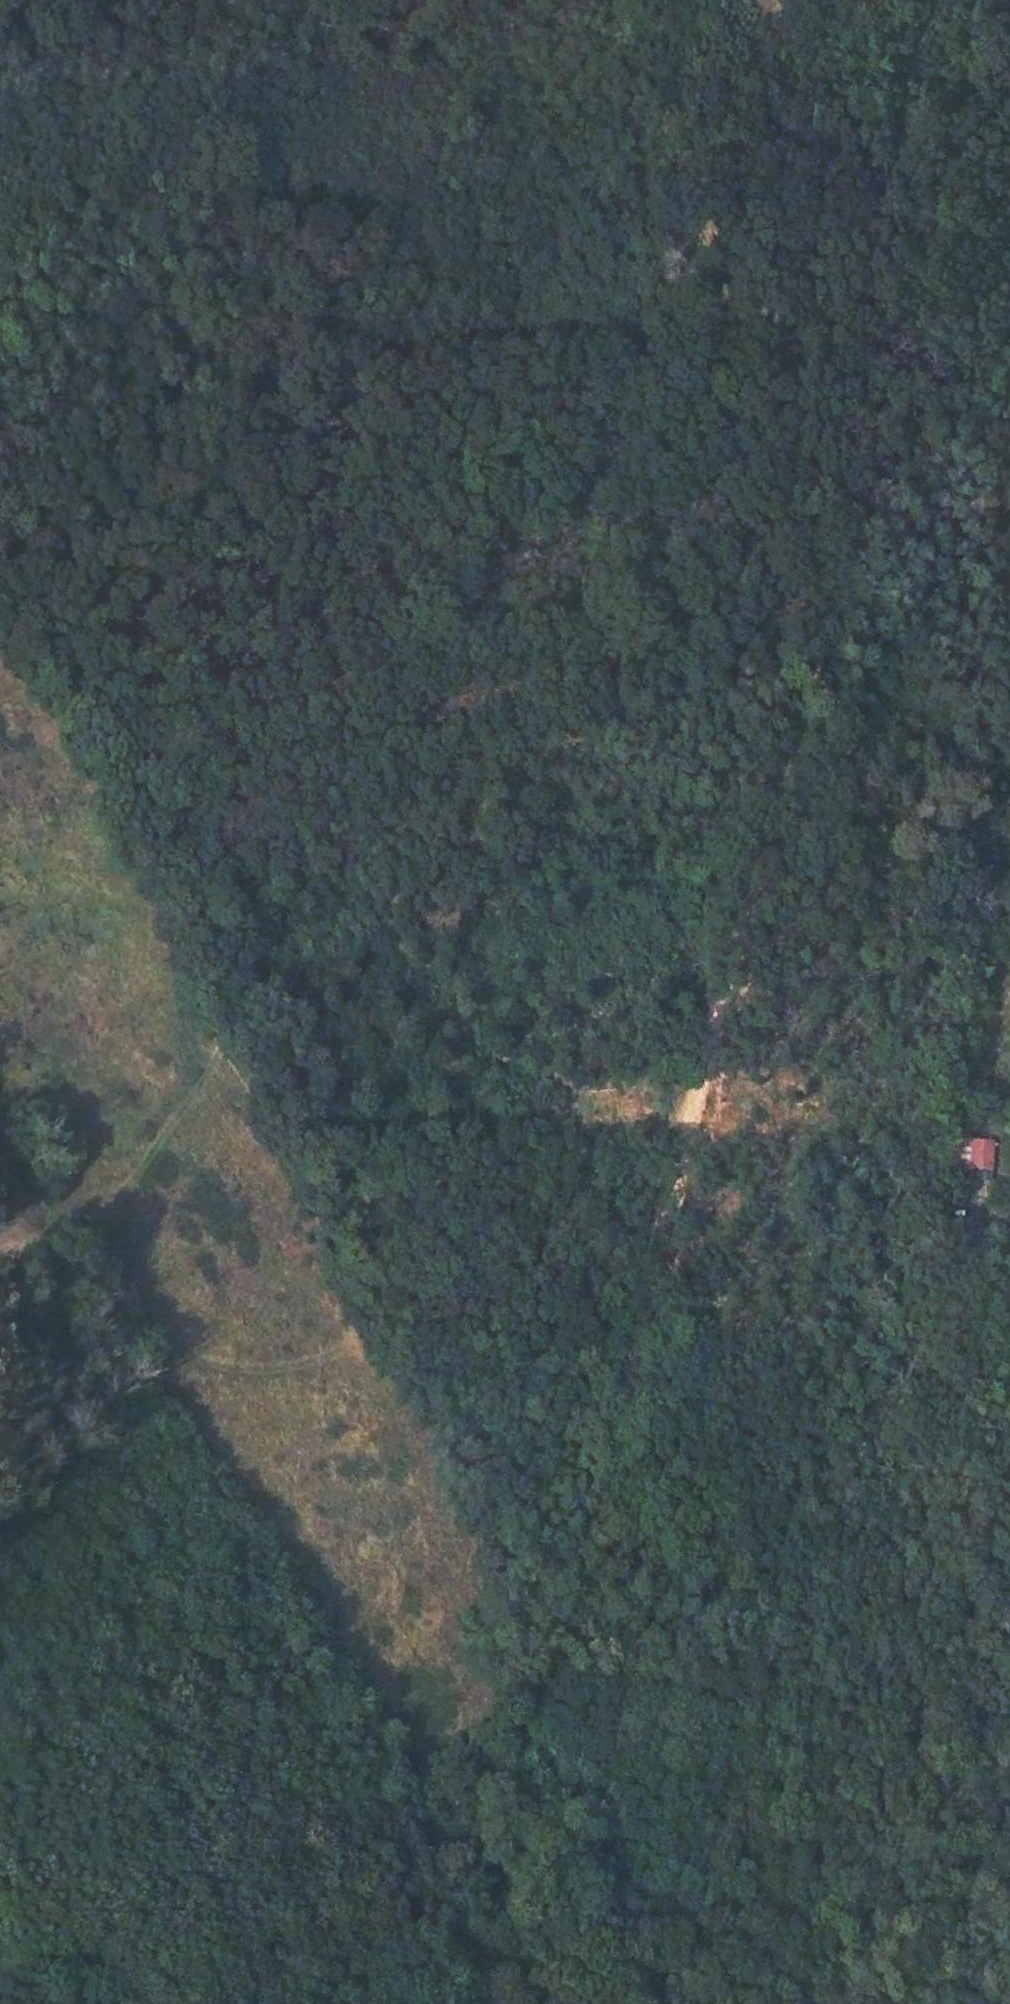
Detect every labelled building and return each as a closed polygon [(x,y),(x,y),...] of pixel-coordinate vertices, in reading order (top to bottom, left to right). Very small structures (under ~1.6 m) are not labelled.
[(992,1148),(968,1144),(965,1166),(989,1169),(992,1148)]
